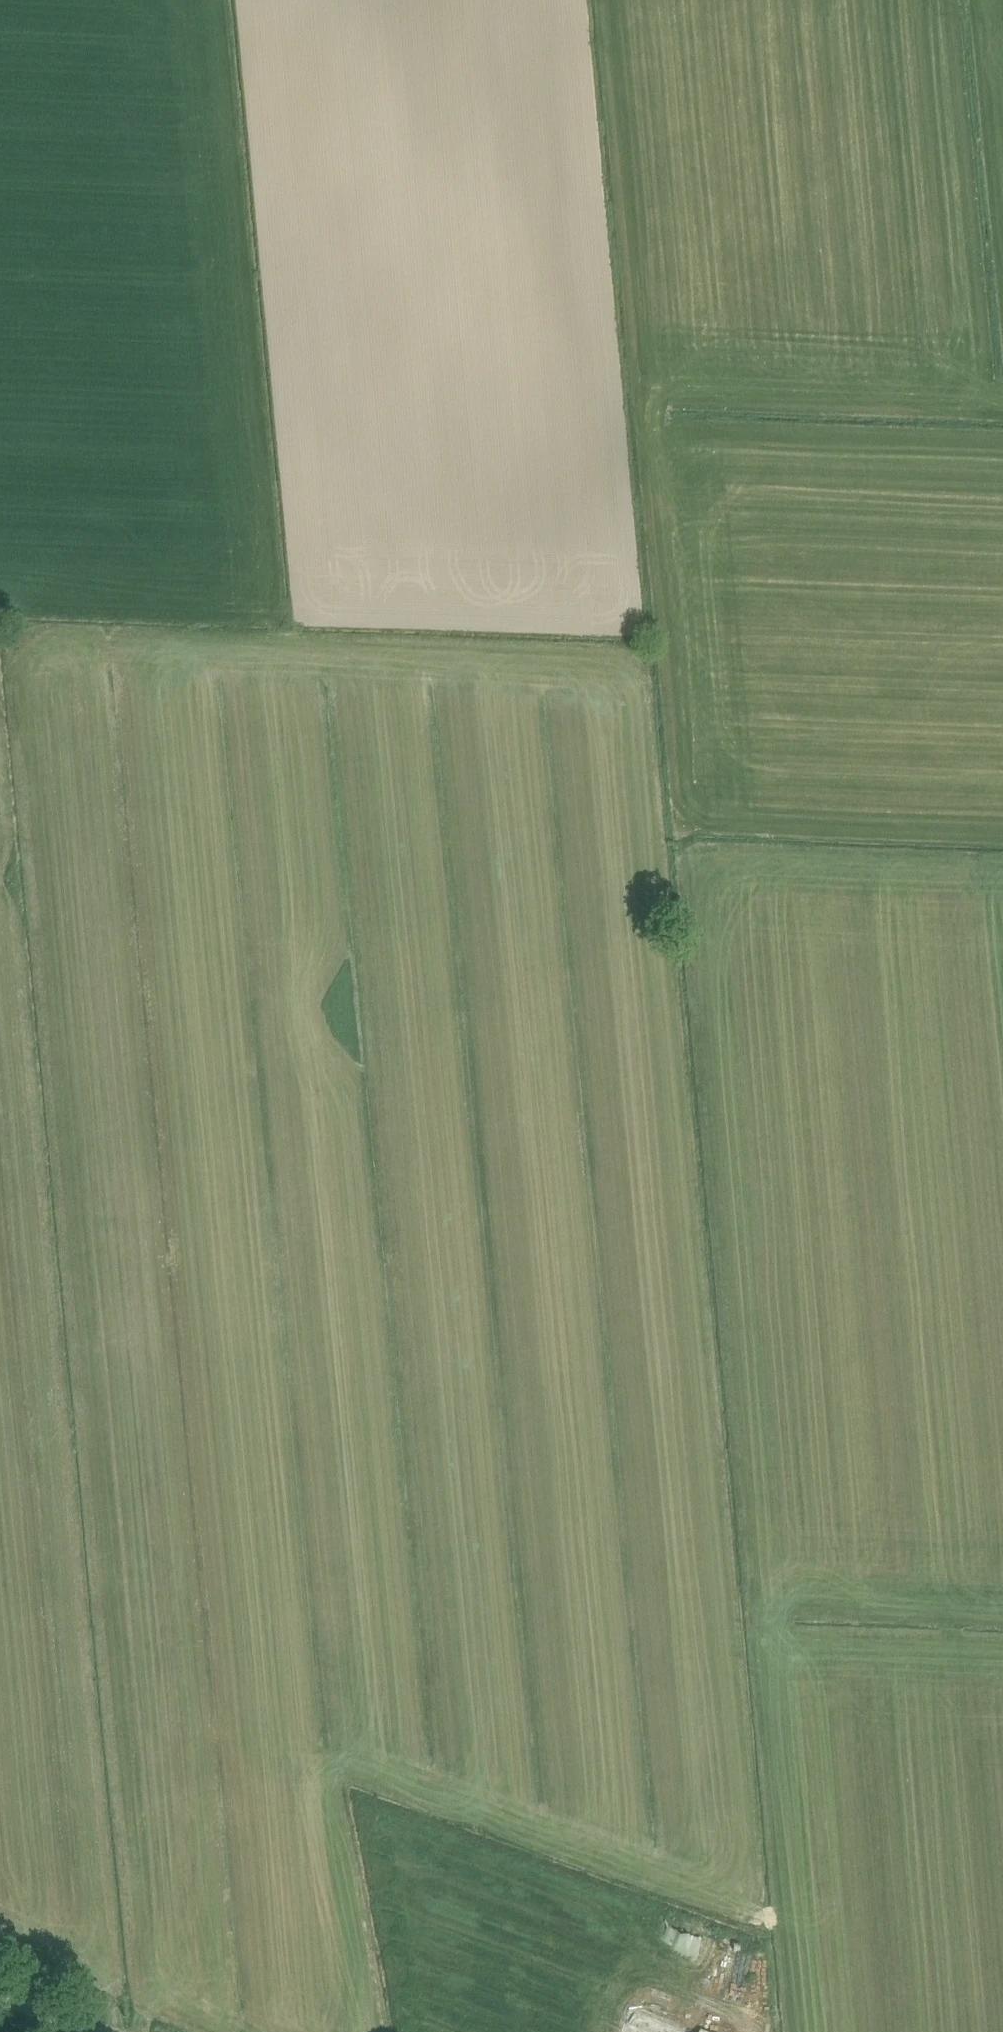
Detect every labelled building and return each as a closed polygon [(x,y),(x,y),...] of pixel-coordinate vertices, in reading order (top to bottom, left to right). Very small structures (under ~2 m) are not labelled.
[(706,2013),(700,2030),(632,2005),(622,2031),(757,2031),(706,2013)]
